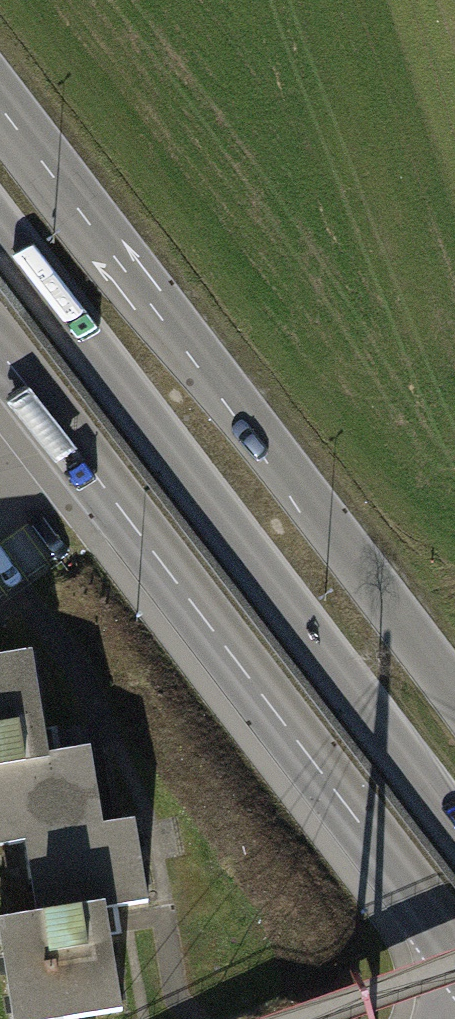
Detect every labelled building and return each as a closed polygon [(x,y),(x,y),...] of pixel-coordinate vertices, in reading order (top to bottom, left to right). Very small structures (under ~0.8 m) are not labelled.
[(102,826),(90,748),(47,755),(31,652),(0,657),(0,847),(24,843),(40,840),(39,837),(103,827),(102,826)] [(24,843),(36,915),(0,920),(0,940),(13,1018),(74,1018),(122,1011),(105,909),(147,903),(134,821),(102,826),(103,827),(39,837),(40,840),(24,843)]
